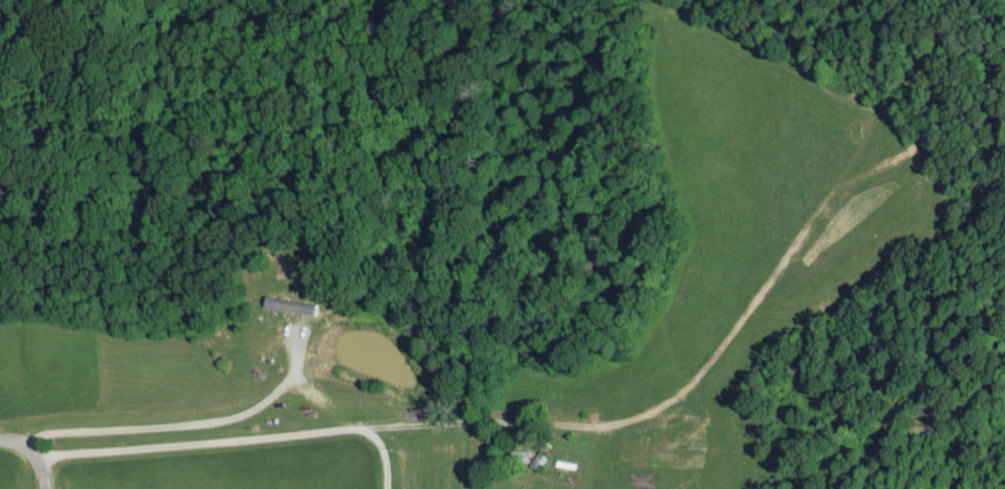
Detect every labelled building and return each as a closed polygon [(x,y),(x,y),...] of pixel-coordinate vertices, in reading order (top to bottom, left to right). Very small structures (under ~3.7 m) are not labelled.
[(262,305),(312,314),(314,303),(264,294),(262,305)]
